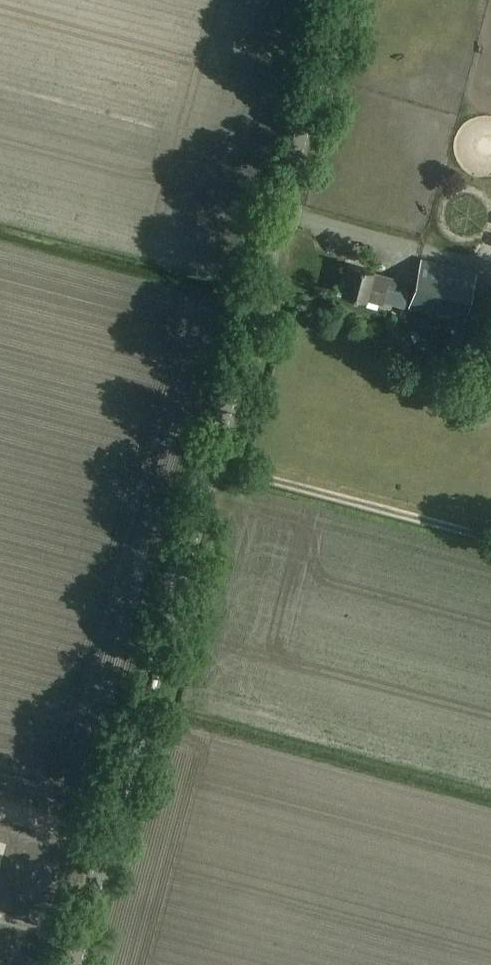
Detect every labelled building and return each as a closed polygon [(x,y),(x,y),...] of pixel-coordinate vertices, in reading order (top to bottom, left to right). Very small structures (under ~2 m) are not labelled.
[(478,272),(423,258),(411,307),(465,321),(478,272)] [(375,270),(351,264),(344,293),(367,300),(367,298),(383,302),(387,286),(396,288),(399,278),(374,272),(375,270)] [(485,301),(473,347),(487,351),(490,335),(490,303),(485,301)]
